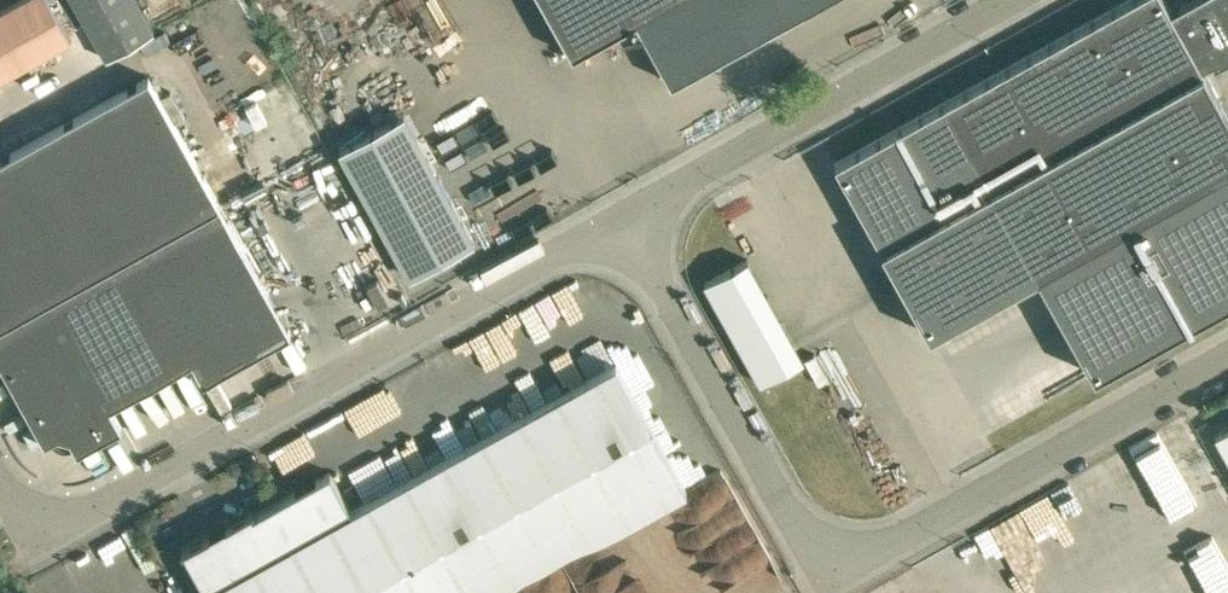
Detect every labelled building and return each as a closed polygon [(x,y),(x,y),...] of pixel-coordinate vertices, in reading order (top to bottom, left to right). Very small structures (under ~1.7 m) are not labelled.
[(72,40),(50,0),(20,0),(0,11),(0,80),(72,40)] [(105,59),(154,31),(137,0),(72,0),(105,59)] [(573,54),(636,19),(671,82),(820,0),(542,0),(573,54)] [(833,159),(932,335),(1038,275),(1094,375),(1227,300),(1227,112),(1203,66),(1211,61),(1214,66),(1227,58),(1227,0),(1188,0),(1171,10),(1165,0),(1129,0),(943,103),(833,159)] [(0,158),(0,310),(213,192),(150,76),(0,158)] [(410,277),(474,242),(404,115),(340,150),(410,277)] [(0,310),(0,360),(45,441),(51,438),(58,434),(62,442),(70,438),(74,445),(75,445),(78,451),(122,426),(110,405),(151,382),(193,359),(205,380),(291,333),(213,192),(0,310)] [(817,363),(757,253),(713,278),(773,387),(817,363)] [(832,387),(841,382),(825,355),(816,360),(832,387)] [(686,489),(616,362),(351,510),(330,472),(254,514),(256,518),(187,556),(208,592),(500,592),(686,489)] [(982,532),(1013,592),(1088,592),(1136,569),(1142,580),(1227,538),(1227,473),(1203,423),(982,532)] [(1216,435),(1227,456),(1227,428),(1216,435)]
